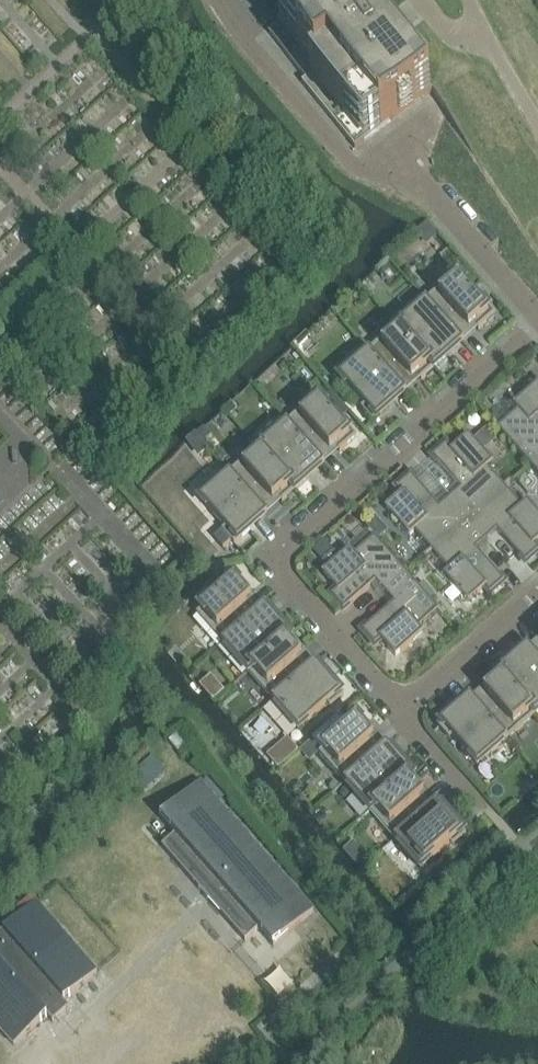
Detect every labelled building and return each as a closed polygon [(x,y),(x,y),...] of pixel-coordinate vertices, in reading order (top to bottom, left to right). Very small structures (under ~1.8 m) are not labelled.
[(269,34),(270,36),(271,35),(306,80),(302,83),(355,148),(354,149),(355,150),(377,133),(392,121),(411,105),(432,89),(431,89),(430,87),(396,44),(393,41),(390,43),(387,40),(395,34),(394,32),(393,33),(383,20),(385,19),(385,18),(383,20),(367,0),(312,0),(269,34)] [(455,276),(426,302),(459,340),(475,326),(478,330),(479,331),(496,316),(484,302),(481,305),(471,294),(455,276)] [(481,285),(471,294),(481,305),(484,302),(492,295),(482,284),(481,285)] [(459,340),(426,302),(397,328),(435,370),(447,359),(443,354),(459,340)] [(435,370),(397,328),(369,353),(402,390),(418,376),(421,380),(422,382),(435,370)] [(402,390),(369,353),(339,379),(365,407),(361,410),(374,424),(390,409),(385,404),(402,390)] [(530,466),(537,459),(537,385),(513,407),(519,413),(500,430),(495,423),(493,424),(530,466)] [(332,410),(340,419),(348,412),(331,392),(326,397),(335,407),(332,410)] [(316,399),(288,423),(321,461),(336,448),(339,452),(340,454),(357,438),(345,425),(342,428),(316,399)] [(226,411),(232,417),(239,411),(233,405),(226,411)] [(321,461),(288,423),(260,449),(297,491),(308,481),(304,476),(321,461)] [(497,442),(487,430),(474,442),(484,453),(497,442)] [(459,488),(448,498),(469,520),(504,489),(487,470),(493,464),(469,436),(452,451),(447,445),(432,458),(459,488)] [(210,453),(197,439),(190,445),(203,459),(210,453)] [(297,491),(260,449),(231,474),(264,511),(279,498),(282,502),(282,503),(283,504),(297,491)] [(264,511),(231,474),(200,501),(226,530),(222,533),(235,546),(251,532),(246,527),(264,511)] [(427,557),(469,520),(448,498),(438,507),(411,476),(397,489),(402,495),(385,510),(410,538),(416,532),(433,551),(426,557),(427,557)] [(504,489),(469,520),(489,543),(499,534),(526,564),(537,553),(537,549),(535,546),(537,543),(537,515),(527,503),(521,508),(504,489)] [(370,533),(379,543),(390,534),(377,519),(366,528),(370,533)] [(478,552),(489,543),(469,520),(427,557),(427,558),(434,552),(450,571),(444,577),(468,604),(485,590),(490,595),(505,583),(478,552)] [(383,595),(407,574),(370,533),(369,534),(375,540),(356,557),(350,550),(340,559),(329,569),(322,575),(337,592),(331,597),(344,611),(374,585),(383,595)] [(330,548),(319,557),(329,569),(340,559),(330,548)] [(418,587),(407,574),(383,595),(393,606),(362,632),(375,647),(381,642),(396,659),(424,634),(418,628),(437,611),(443,617),(444,616),(430,600),(418,587)] [(223,645),(260,613),(246,596),(250,593),(251,593),(252,592),(237,575),(223,587),(226,591),(197,616),(223,645)] [(423,583),(418,587),(430,600),(435,596),(423,583)] [(248,674),(291,636),(279,624),(274,629),(260,613),(223,645),(248,674)] [(302,649),(291,636),(248,674),(273,703),(310,670),(296,654),(302,649)] [(532,654),(516,668),(511,663),(499,674),(536,716),(537,715),(537,661),(532,654)] [(324,686),(310,670),(273,703),(299,732),(328,707),(331,710),(344,698),(330,681),(324,686)] [(536,716),(499,674),(486,685),(487,686),(491,690),(475,704),(507,741),(536,716)] [(209,694),(215,700),(222,693),(217,687),(209,694)] [(507,741),(475,704),(459,718),(454,713),(437,728),(449,741),(453,738),(478,767),(507,741)] [(345,784),(382,752),(368,736),(372,732),(373,732),(374,731),(359,714),(345,726),(348,730),(319,755),(345,784)] [(177,737),(169,744),(178,754),(186,748),(177,737)] [(370,813),(413,775),(402,763),(396,768),(382,752),(345,784),(370,813)] [(152,757),(130,777),(145,793),(167,773),(152,757)] [(424,788),(413,775),(370,813),(395,842),(433,809),(418,793),(424,788)] [(313,913),(200,784),(159,821),(173,837),(160,849),(244,944),(257,932),(271,949),(313,913)] [(447,825),(433,809),(395,842),(421,871),(450,846),(453,849),(467,837),(452,820),(447,825)] [(353,861),(359,868),(368,860),(362,854),(353,861)] [(35,906),(0,937),(0,1033),(12,1047),(45,1018),(51,1024),(68,1010),(62,1003),(95,975),(35,906)]
